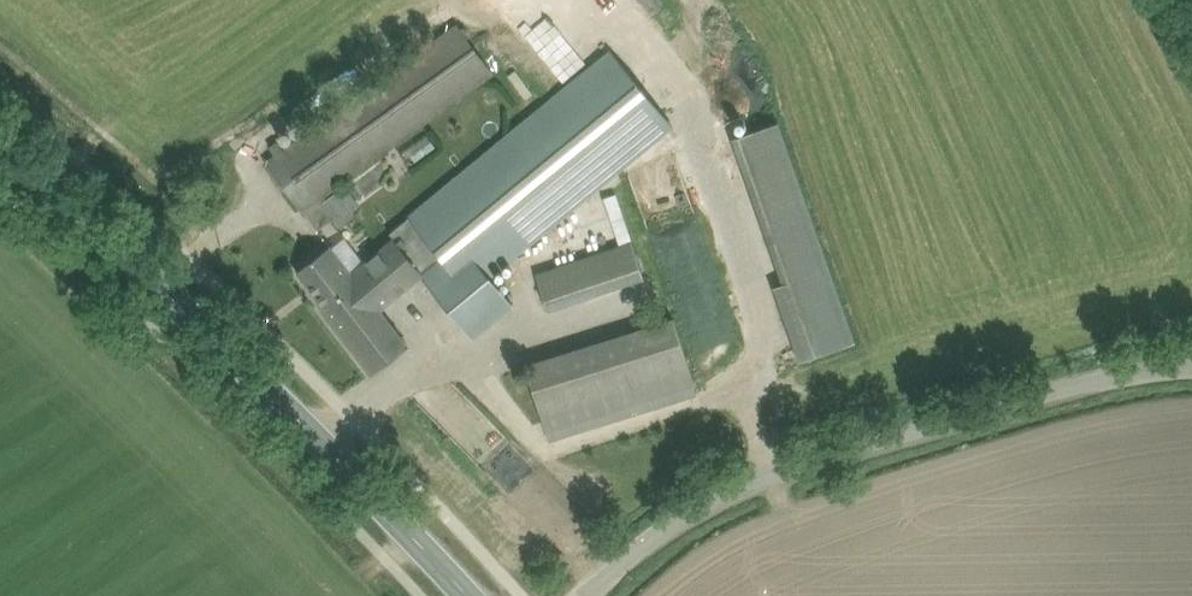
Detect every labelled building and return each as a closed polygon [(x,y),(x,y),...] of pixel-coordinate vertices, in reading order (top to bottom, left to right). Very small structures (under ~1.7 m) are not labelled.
[(458,23),(286,146),(283,148),(277,140),(270,146),(275,154),(267,159),(317,229),(333,218),(339,227),(357,215),(337,189),(494,74),(458,23)] [(316,256),(297,270),(325,307),(322,309),(371,373),(389,359),(406,347),(377,309),(423,274),(473,336),(513,304),(490,275),(673,126),(611,50),(410,213),(390,230),(396,236),(363,261),(351,270),(332,244),(328,247),(316,256)] [(775,288),(782,307),(795,345),(800,361),(855,341),(847,319),(779,122),(733,140),(783,285),(775,288)] [(402,155),(411,167),(434,150),(425,138),(402,155)] [(617,193),(604,197),(612,219),(624,215),(617,193)] [(644,277),(632,240),(535,272),(548,310),(644,277)] [(673,320),(549,358),(527,365),(549,437),(695,392),(673,320)]
